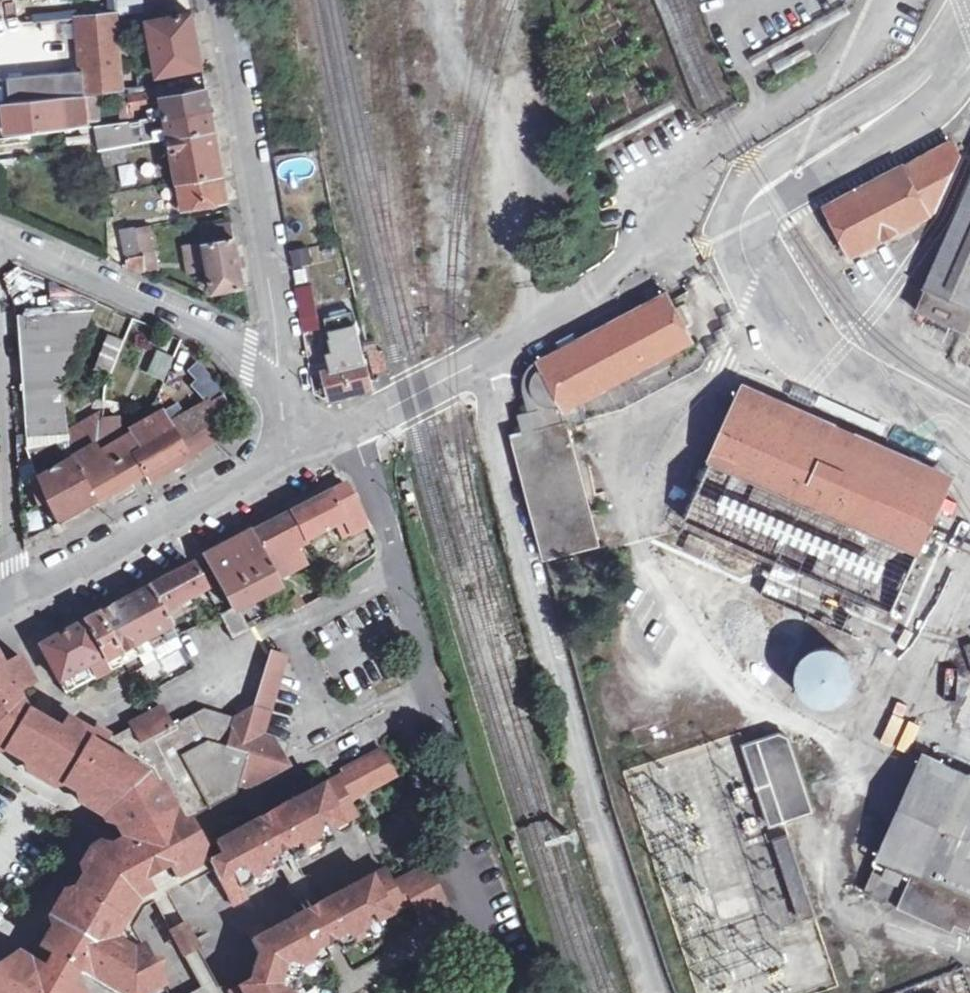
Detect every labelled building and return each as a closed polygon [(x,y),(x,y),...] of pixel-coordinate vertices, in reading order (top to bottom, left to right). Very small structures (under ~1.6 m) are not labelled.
[(114,12),(143,11),(143,0),(114,0),(114,12)] [(194,19),(150,27),(161,80),(204,72),(199,45),(194,19)] [(118,20),(79,24),(83,60),(88,95),(127,91),(118,20)] [(73,82),(58,84),(60,99),(81,96),(80,90),(74,90),(73,82)] [(208,94),(166,101),(169,120),(212,114),(210,105),(208,94)] [(150,95),(134,97),(136,110),(152,107),(150,95)] [(88,100),(6,107),(8,122),(11,136),(90,124),(88,100)] [(212,114),(169,120),(173,140),(216,135),(214,124),(212,114)] [(155,120),(123,126),(125,139),(157,133),(155,120)] [(218,146),(216,135),(173,140),(180,185),(224,177),(222,167),(218,146)] [(126,149),(106,153),(109,168),(129,165),(126,149)] [(950,149),(824,218),(847,260),(932,212),(956,160),(950,149)] [(910,311),(925,319),(968,338),(969,334),(969,176),(910,311)] [(224,177),(180,185),(185,212),(230,205),(227,191),(224,177)] [(234,226),(205,233),(217,296),(246,291),(241,266),(234,226)] [(138,232),(123,234),(129,262),(143,259),(138,232)] [(307,246),(288,252),(292,266),(311,261),(307,246)] [(143,259),(129,262),(129,270),(145,276),(147,259),(143,259)] [(315,289),(301,292),(308,335),(322,332),(315,289)] [(507,437),(542,553),(594,539),(567,425),(582,421),(575,400),(610,381),(689,338),(671,302),(669,297),(590,335),(534,365),(523,377),(522,393),(523,416),(515,418),(519,436),(507,437)] [(95,314),(20,321),(24,383),(28,442),(69,439),(63,389),(95,314)] [(331,393),(331,399),(375,390),(369,367),(357,315),(330,322),(334,341),(332,341),(338,363),(332,365),(334,374),(327,376),(328,382),(324,383),(327,393),(331,393)] [(124,345),(107,338),(93,372),(111,380),(124,345)] [(377,342),(367,344),(370,354),(379,351),(377,342)] [(173,361),(159,355),(150,378),(164,384),(173,361)] [(229,400),(200,371),(193,379),(201,387),(195,394),(216,414),(229,400)] [(741,397),(684,521),(770,560),(854,596),(889,612),(929,520),(943,487),(741,397)] [(816,405),(810,419),(823,426),(830,412),(816,405)] [(132,435),(134,439),(124,444),(147,480),(182,460),(194,453),(197,458),(227,439),(222,430),(215,434),(205,416),(184,426),(175,411),(132,435)] [(124,444),(101,459),(122,494),(140,484),(147,480),(124,444)] [(72,451),(53,457),(58,472),(74,465),(72,451)] [(101,459),(96,451),(74,465),(98,508),(114,498),(122,494),(101,459)] [(53,457),(36,462),(46,493),(61,528),(81,517),(98,508),(74,465),(58,472),(53,457)] [(370,525),(350,483),(340,488),(312,503),(272,523),(258,531),(282,578),(309,563),(298,540),(308,534),(310,537),(340,522),(347,535),(370,525)] [(251,535),(235,543),(261,595),(284,584),(282,578),(258,531),(251,535)] [(225,548),(210,557),(234,607),(226,612),(236,635),(249,628),(238,607),(261,595),(235,543),(225,548)] [(854,596),(770,560),(757,588),(841,625),(854,596)] [(182,571),(154,585),(167,609),(210,586),(199,563),(182,571)] [(131,598),(128,599),(149,639),(175,625),(167,609),(154,585),(131,598)] [(98,616),(90,620),(108,654),(110,659),(149,639),(128,599),(98,616)] [(73,628),(45,642),(64,678),(108,654),(90,620),(73,628)] [(287,651),(271,646),(267,662),(283,667),(287,651)] [(853,686),(853,675),(850,665),(843,656),(835,650),(824,648),(814,648),(804,652),(796,659),(790,669),(788,679),(790,690),(794,699),(802,707),(812,711),(823,713),(833,710),(843,705),(849,696),(853,686)] [(82,986),(70,978),(76,966),(119,992),(143,992),(164,981),(141,941),(133,946),(114,934),(135,895),(210,854),(190,816),(239,790),(242,781),(249,783),(291,761),(282,744),(276,734),(263,730),(238,721),(238,715),(208,703),(175,720),(164,701),(131,718),(133,721),(119,729),(121,730),(117,733),(99,724),(96,728),(70,715),(63,724),(31,707),(21,688),(38,679),(23,653),(0,665),(0,725),(41,752),(62,763),(87,779),(121,799),(142,839),(105,861),(78,905),(49,952),(53,954),(45,967),(32,960),(18,952),(5,974),(0,971),(0,992),(78,992),(82,986)] [(263,730),(283,667),(267,662),(251,708),(238,715),(238,721),(263,730)] [(958,720),(969,725),(969,692),(958,720)] [(114,805),(129,833),(97,850),(32,960),(45,967),(53,954),(49,952),(78,905),(105,861),(142,839),(121,799),(87,779),(62,763),(41,752),(0,725),(0,738),(114,805)] [(776,730),(743,741),(769,820),(809,806),(787,736),(776,730)] [(385,743),(344,765),(346,768),(359,792),(400,771),(385,743)] [(863,886),(954,928),(956,922),(966,926),(969,918),(969,769),(969,772),(924,751),(863,886)] [(346,768),(338,772),(351,796),(359,792),(346,768)] [(338,772),(270,808),(296,855),(306,850),(308,844),(320,837),(327,839),(337,833),(333,826),(360,811),(351,796),(338,772)] [(258,815),(217,837),(223,848),(210,854),(214,862),(235,901),(247,894),(243,885),(253,880),(254,873),(268,866),(274,868),(283,862),(258,815)] [(787,835),(776,839),(801,914),(812,910),(787,835)] [(214,862),(210,854),(135,895),(114,934),(133,946),(141,941),(131,920),(141,901),(214,862)] [(296,855),(283,862),(305,903),(318,896),(296,855)] [(425,858),(401,871),(414,895),(423,911),(447,898),(425,858)] [(385,860),(318,896),(343,944),(354,938),(355,932),(368,925),(374,928),(385,922),(380,914),(406,899),(393,875),(385,860)] [(414,895),(401,871),(393,875),(406,899),(414,895)] [(171,890),(156,897),(170,922),(184,914),(171,890)] [(246,924),(257,944),(248,972),(227,983),(233,992),(243,992),(244,992),(300,992),(295,984),(302,960),(314,954),(321,956),(331,951),(305,903),(264,925),(260,916),(246,924)] [(184,914),(170,922),(183,946),(197,938),(184,914)] [(183,946),(202,980),(178,992),(233,992),(227,983),(222,986),(197,938),(183,946)]
